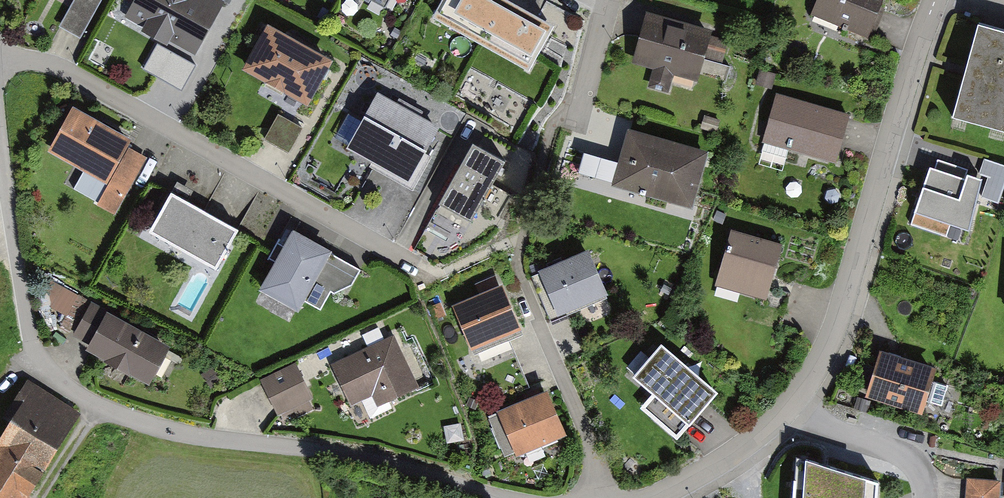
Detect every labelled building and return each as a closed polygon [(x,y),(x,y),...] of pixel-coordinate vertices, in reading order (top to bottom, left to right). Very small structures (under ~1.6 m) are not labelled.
[(101,0),(74,0),(60,26),(71,32),(80,37),(101,0)] [(225,0),(135,0),(126,16),(196,53),(225,0)] [(500,0),(438,0),(429,15),(477,42),(500,0)] [(503,0),(502,0),(477,44),(524,70),(549,26),(503,0)] [(869,36),(884,0),(815,0),(810,12),(869,36)] [(697,84),(705,59),(723,64),(729,44),(711,39),(712,33),(691,26),(647,13),(631,66),(654,73),(650,88),(668,93),(673,77),(697,84)] [(979,20),(952,117),(1003,131),(1003,27),(979,20)] [(267,22),(242,66),(306,103),(325,71),(331,59),(267,22)] [(757,83),(773,88),(778,73),(761,68),(757,83)] [(439,122),(376,88),(347,141),(372,154),(368,162),(413,187),(432,152),(425,148),(439,122)] [(835,164),(850,113),(776,92),(761,142),(835,164)] [(132,140),(71,107),(47,152),(108,184),(96,205),(114,215),(145,158),(127,148),(132,140)] [(290,152),(303,128),(278,115),(265,139),(277,146),(290,152)] [(701,128),(717,133),(721,120),(705,115),(701,128)] [(692,210),(709,151),(628,128),(612,187),(692,210)] [(507,159),(475,141),(439,203),(471,221),(507,159)] [(985,158),(979,174),(968,170),(966,177),(931,165),(911,224),(966,243),(978,206),(999,213),(1003,198),(1003,165),(985,158)] [(220,217),(173,190),(151,229),(217,266),(237,231),(239,227),(220,217)] [(293,228),(260,287),(300,309),(333,250),(293,228)] [(732,229),(715,285),(768,301),(785,245),(732,229)] [(568,309),(607,293),(588,248),(538,269),(558,318),(570,313),(568,309)] [(66,314),(83,302),(66,278),(49,290),(66,314)] [(454,305),(473,349),(522,329),(504,284),(454,305)] [(174,348),(91,301),(75,330),(93,341),(86,352),(150,389),(174,348)] [(420,388),(394,336),(332,366),(351,404),(361,398),(371,419),(395,407),(392,402),(420,388)] [(650,404),(685,434),(723,390),(666,341),(639,373),(661,392),(650,404)] [(866,397),(924,415),(928,403),(943,408),(949,387),(935,382),(939,369),(880,351),(866,397)] [(297,364),(263,382),(281,415),(296,408),(300,415),(315,407),(312,400),(315,399),(297,364)] [(41,497),(32,492),(84,410),(32,377),(8,413),(17,418),(0,445),(0,497),(41,497)] [(547,391),(497,413),(516,458),(566,436),(547,391)] [(801,465),(799,497),(876,497),(877,487),(801,465)] [(1001,478),(966,476),(964,493),(964,497),(999,497),(1001,478)]
